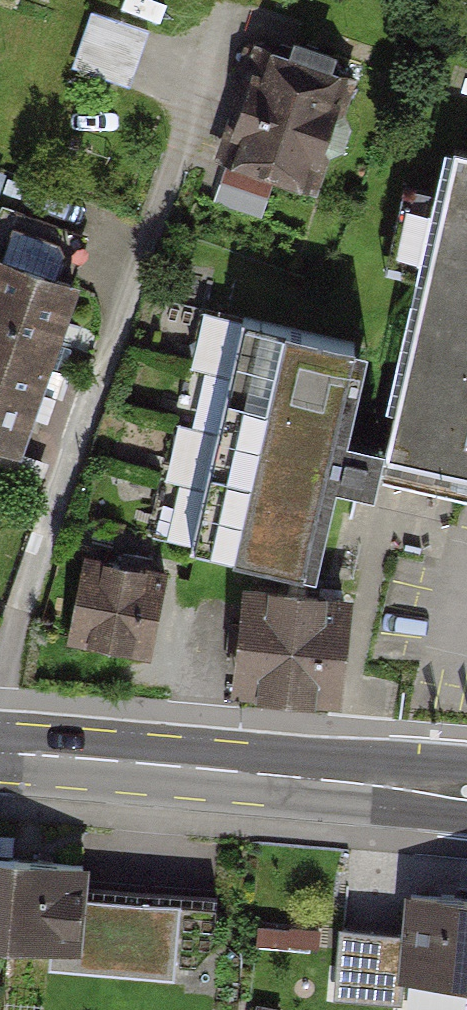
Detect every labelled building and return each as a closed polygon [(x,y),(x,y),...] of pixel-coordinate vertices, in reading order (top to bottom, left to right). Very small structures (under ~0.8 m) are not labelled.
[(147,36),(94,16),(75,66),(128,86),(138,61),(147,36)] [(339,96),(255,72),(221,189),(304,214),(339,96)] [(458,140),(386,456),(466,475),(466,141),(458,140)] [(0,260),(0,450),(15,455),(73,285),(0,260)] [(354,341),(240,316),(191,541),(312,568),(332,478),(368,485),(378,439),(335,429),(354,341)] [(166,571),(86,556),(69,642),(150,658),(166,571)] [(352,586),(249,576),(238,689),(341,699),(352,586)] [(0,858),(0,947),(74,953),(81,864),(0,858)] [(411,894),(403,977),(466,982),(466,899),(411,894)] [(398,995),(398,911),(340,910),(340,995),(398,995)]
